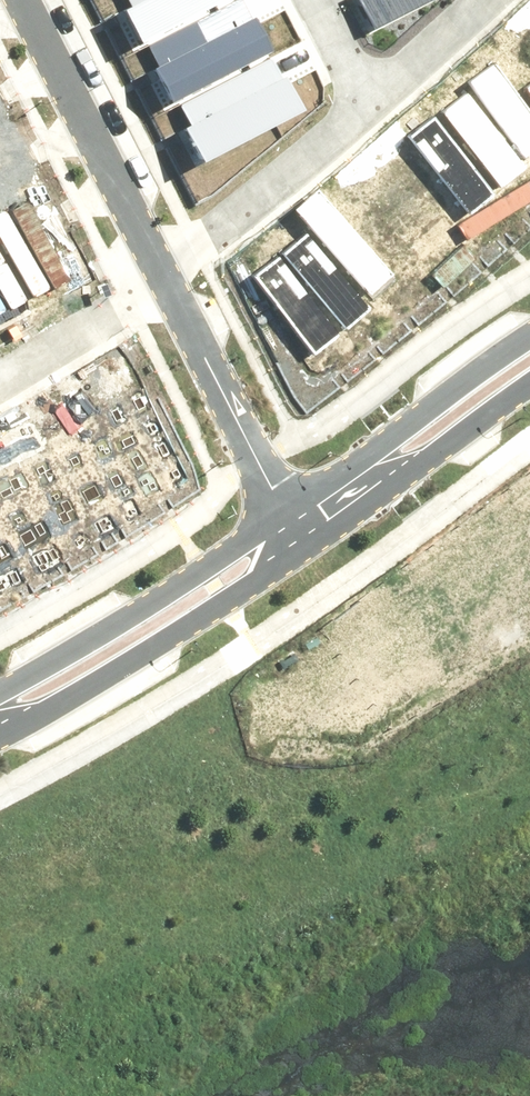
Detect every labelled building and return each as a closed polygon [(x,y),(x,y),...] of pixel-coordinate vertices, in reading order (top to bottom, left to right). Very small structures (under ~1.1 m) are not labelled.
[(133,8),(125,12),(143,47),(235,0),(129,0),(133,8)] [(336,1),(355,41),(438,2),(437,0),(338,0),(336,1)] [(151,43),(161,63),(153,67),(171,102),(275,49),(256,12),(210,35),(201,18),(151,43)] [(186,127),(207,164),(307,110),(288,75),(282,78),(271,58),(181,107),(191,125),(186,127)] [(466,82),(526,159),(529,156),(529,112),(492,63),(466,82)] [(465,89),(439,109),(498,186),(524,166),(465,89)] [(437,119),(411,139),(471,216),(496,196),(437,119)] [(311,231),(285,251),(345,328),(371,308),(311,231)] [(284,256),(258,276),(317,353),(343,333),(284,256)] [(440,545),(482,620),(529,593),(529,496),(440,545)]
